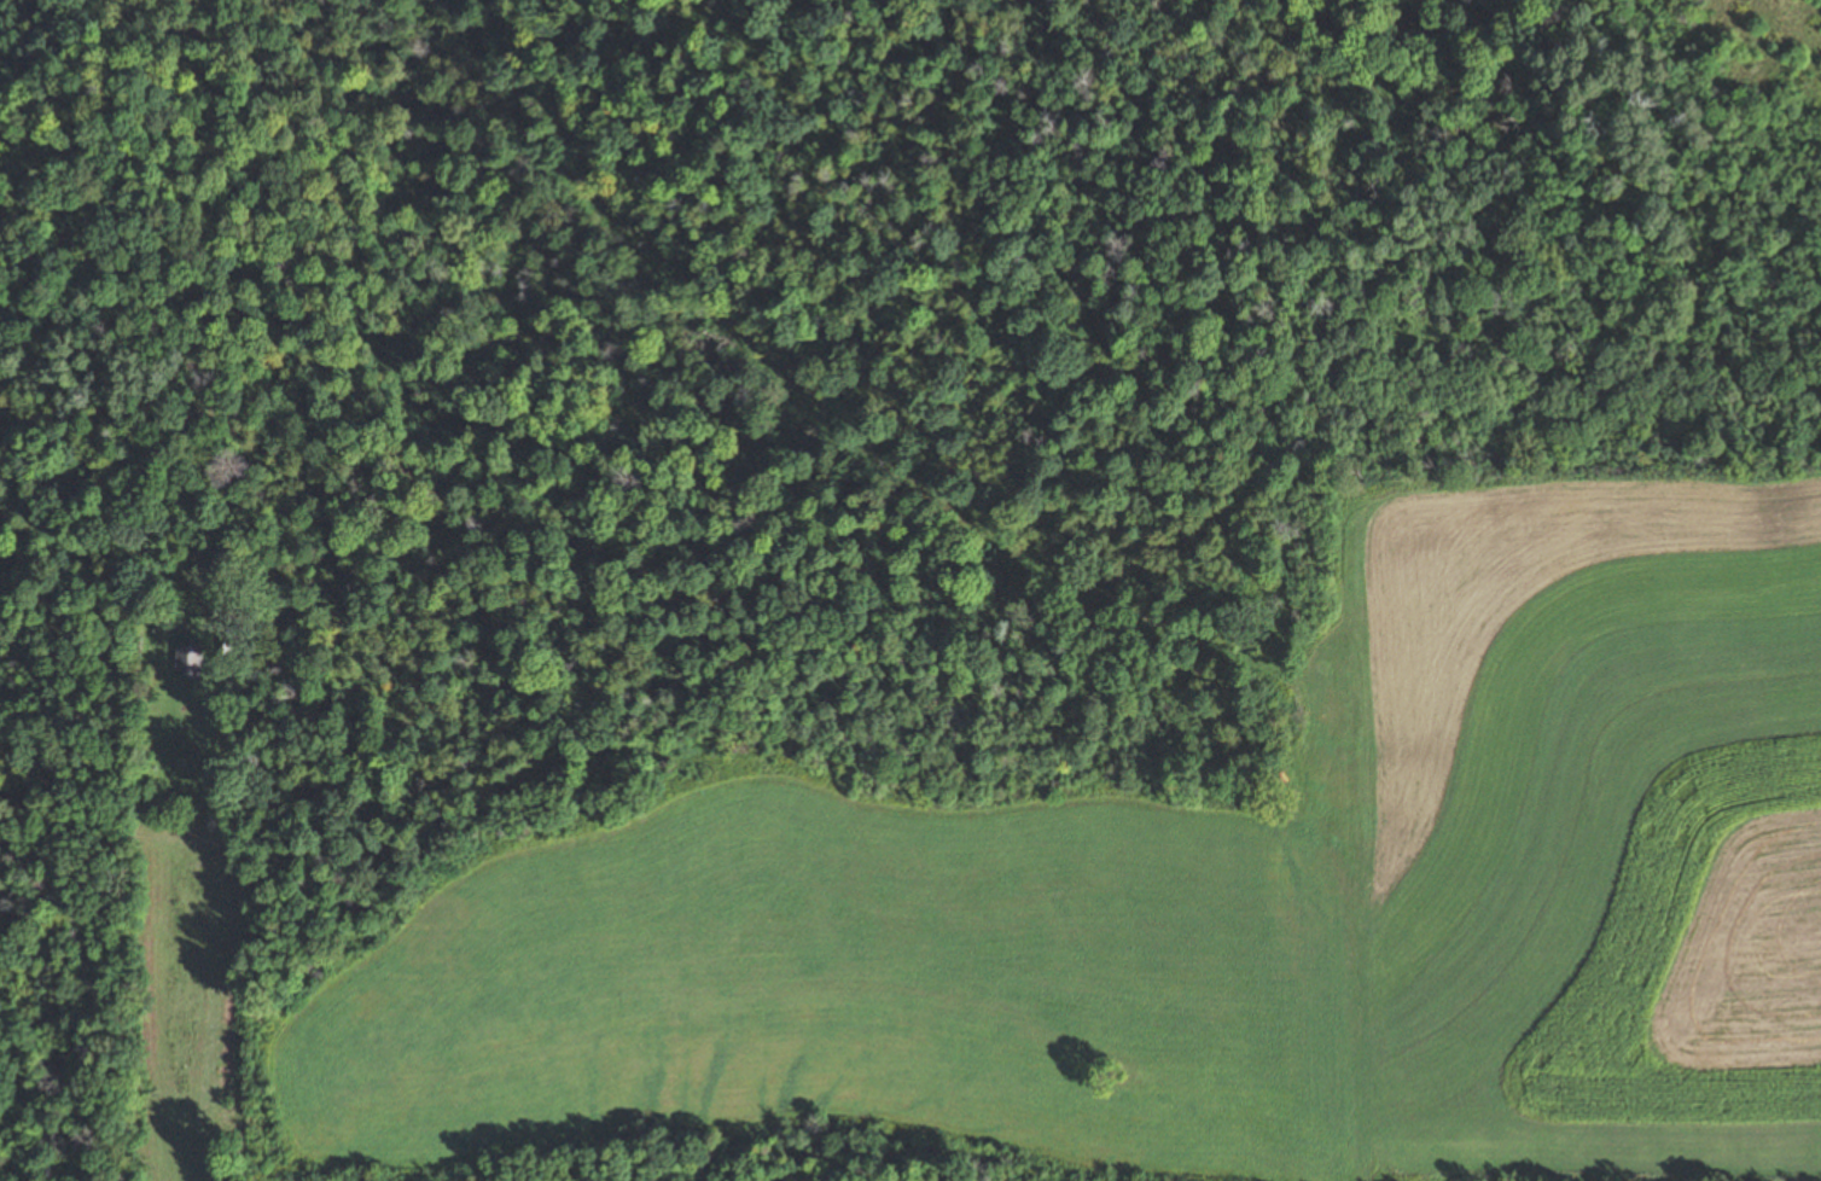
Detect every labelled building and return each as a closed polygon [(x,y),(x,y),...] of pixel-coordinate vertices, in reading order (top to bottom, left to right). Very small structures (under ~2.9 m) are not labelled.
[(178,672),(205,672),(205,646),(178,646),(178,672)]
